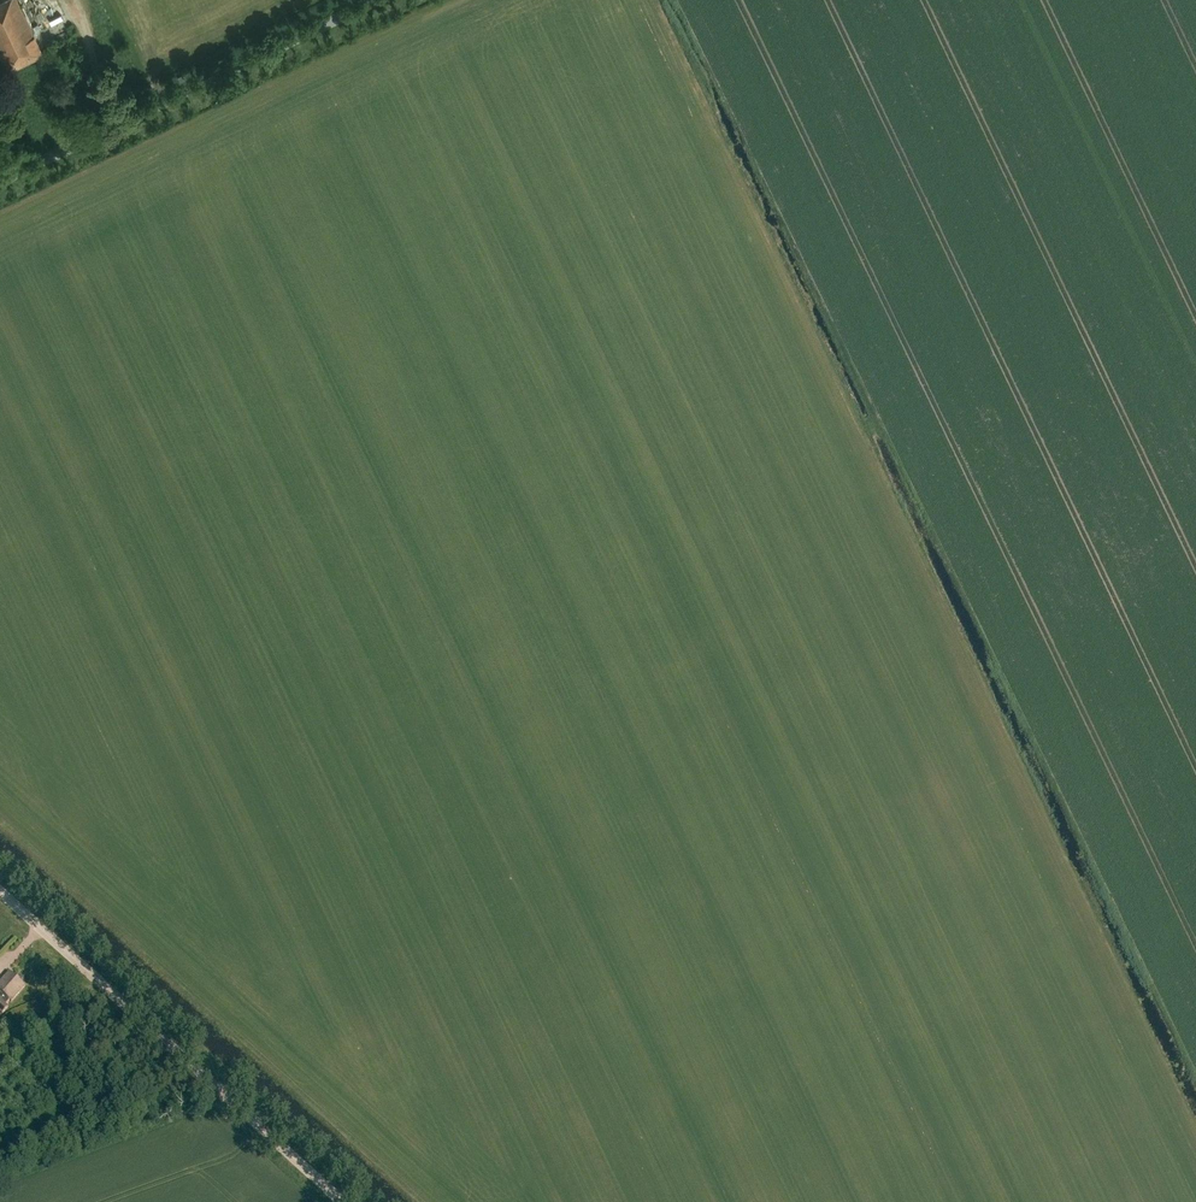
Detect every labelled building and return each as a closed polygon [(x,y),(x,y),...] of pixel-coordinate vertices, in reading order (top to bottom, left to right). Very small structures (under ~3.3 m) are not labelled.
[(0,3),(0,54),(8,71),(43,54),(17,0),(6,0),(0,3)] [(0,982),(0,993),(1,994),(0,995),(0,1013),(2,1015),(8,1008),(6,1006),(9,1001),(11,1003),(25,987),(9,972),(0,982)]
